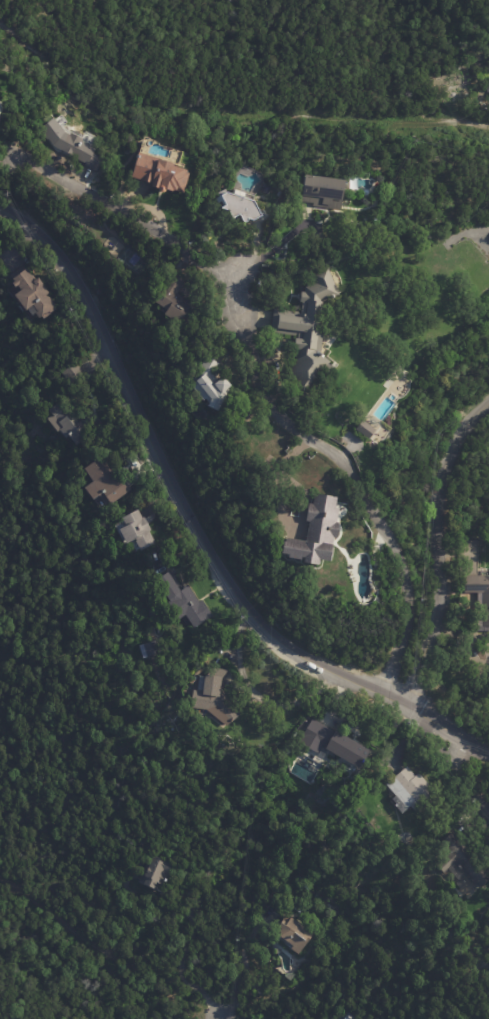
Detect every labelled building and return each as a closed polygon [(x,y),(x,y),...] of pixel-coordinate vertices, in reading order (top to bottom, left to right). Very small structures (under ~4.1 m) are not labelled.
[(57,119),(67,131),(70,133),(71,131),(86,139),(85,141),(100,150),(97,156),(98,160),(96,164),(92,164),(90,167),(54,147),(52,146),(40,131),(56,117),(57,119)] [(141,153),(176,164),(175,166),(186,169),(186,170),(188,170),(187,173),(190,173),(184,193),(175,190),(174,192),(168,190),(167,192),(163,193),(161,191),(161,189),(153,187),(154,184),(132,178),(140,153),(141,153)] [(344,181),(340,211),(311,207),(311,204),(301,202),(305,175),(344,181)] [(234,192),(253,198),(260,213),(252,217),(246,215),(246,218),(242,220),(238,211),(231,215),(227,207),(219,205),(222,203),(217,194),(226,190),(234,192)] [(327,268),(339,295),(335,297),(336,298),(332,300),(331,298),(318,303),(316,324),(324,325),(321,354),(324,357),(330,362),(303,398),(292,389),(298,382),(288,374),(297,363),(294,361),(296,349),(294,349),(296,339),(297,339),(298,336),(271,333),(273,309),(301,313),(302,303),(300,303),(301,292),(304,292),(304,287),(314,283),(311,275),(327,267),(327,268)] [(38,317),(36,315),(39,313),(34,307),(27,312),(16,297),(22,292),(19,287),(16,289),(13,284),(15,283),(13,280),(27,270),(32,277),(33,276),(37,280),(39,278),(44,285),(43,285),(50,294),(47,296),(48,298),(49,297),(56,306),(54,307),(57,310),(44,320),(42,318),(40,320),(38,317)] [(175,274),(186,281),(178,294),(200,308),(190,325),(183,321),(181,325),(166,316),(169,311),(155,302),(174,273),(175,274)] [(218,363),(220,365),(211,376),(218,384),(225,378),(233,387),(230,390),(230,391),(220,412),(209,408),(213,401),(211,399),(205,402),(192,387),(196,382),(194,381),(208,357),(218,363)] [(77,364),(84,373),(69,383),(60,370),(74,359),(77,364)] [(76,428),(78,430),(81,428),(89,437),(78,447),(70,438),(68,440),(61,432),(59,434),(48,421),(53,416),(50,412),(60,403),(65,409),(67,407),(80,422),(75,427),(76,428)] [(370,440),(357,430),(364,420),(377,431),(370,440)] [(113,470),(119,479),(122,477),(133,492),(112,506),(111,505),(101,512),(86,490),(95,484),(86,470),(104,457),(113,470)] [(337,504),(336,508),(340,509),(337,523),(340,524),(337,539),(336,539),(332,564),(321,561),(320,567),(306,564),(307,560),(304,559),(303,562),(290,560),(290,557),(283,556),(286,543),(287,543),(287,539),(307,543),(311,523),(307,522),(310,504),(314,505),(316,495),(338,499),(337,504)] [(140,509),(143,516),(145,515),(152,529),(150,530),(156,541),(138,550),(132,539),(128,541),(118,522),(124,518),(123,516),(139,507),(140,509)] [(173,572),(178,580),(176,582),(181,588),(188,583),(200,601),(203,599),(214,615),(195,627),(186,614),(181,618),(170,602),(172,601),(157,578),(171,569),(173,572)] [(466,577),(488,577),(488,634),(478,633),(478,594),(466,594),(466,577)] [(155,654),(144,657),(140,645),(154,640),(158,653),(155,654)] [(228,671),(223,678),(222,693),(240,714),(227,726),(205,708),(192,707),(194,689),(198,689),(200,676),(204,676),(212,668),(229,670),(228,671)] [(318,721),(336,732),(337,729),(371,750),(361,767),(327,747),(327,749),(323,746),(319,753),(301,742),(305,735),(304,734),(313,718),(318,721)] [(397,805),(392,799),(397,795),(387,784),(408,766),(416,776),(420,773),(440,797),(418,816),(411,807),(404,813),(397,805)] [(169,877),(165,886),(157,882),(154,889),(139,882),(146,867),(149,868),(154,855),(174,864),(169,877)] [(304,908),(300,913),(293,908),(297,902),(304,908)] [(295,919),(300,923),(300,922),(315,933),(300,954),(293,948),(294,946),(283,937),(282,935),(282,928),(280,927),(288,916),(291,919),(292,917),(295,919)]
